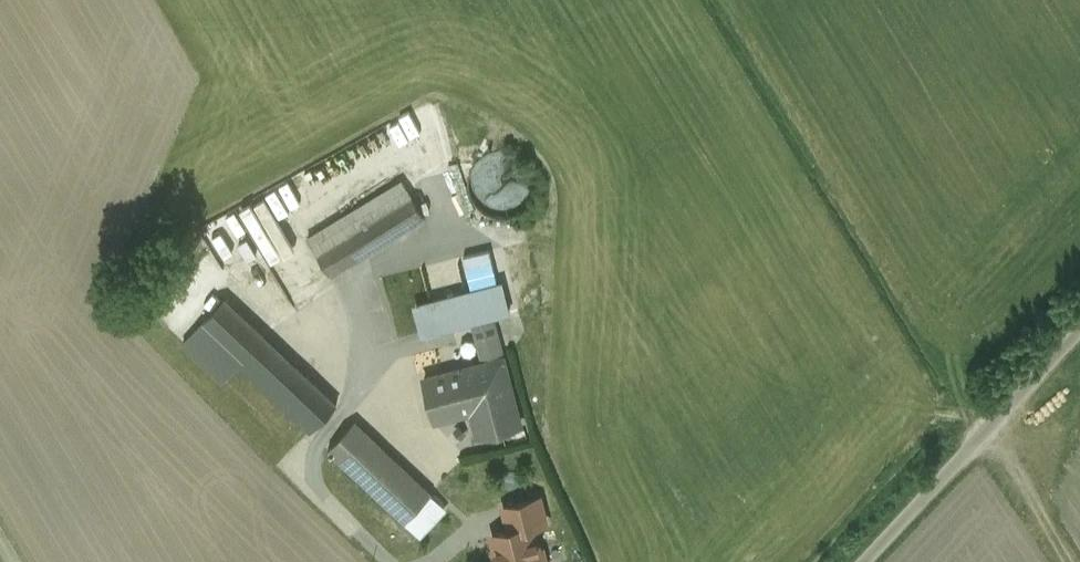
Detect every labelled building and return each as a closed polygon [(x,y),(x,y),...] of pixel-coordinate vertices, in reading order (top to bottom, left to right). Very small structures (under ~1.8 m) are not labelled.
[(536,198),(538,184),(535,171),(527,160),(516,152),(502,150),(489,153),(478,160),(470,172),(468,185),(471,199),(479,210),(490,217),(504,220),(517,217),(528,209),(536,198)] [(403,180),(308,237),(317,252),(411,194),(403,180)] [(411,194),(317,252),(331,274),(425,217),(411,194)] [(446,252),(435,255),(439,273),(450,270),(446,252)] [(435,255),(379,270),(397,339),(474,319),(492,315),(510,310),(497,258),(450,270),(439,273),(435,255)] [(215,289),(189,316),(199,325),(224,298),(215,289)] [(224,298),(199,325),(238,363),(311,431),(337,404),(224,298)] [(492,315),(474,319),(484,357),(502,352),(492,315)] [(238,363),(199,325),(183,342),(223,379),(238,363)] [(503,358),(425,378),(435,419),(473,409),(479,435),(520,424),(503,358)] [(354,421),(329,448),(351,469),(377,442),(354,421)] [(377,442),(351,469),(406,521),(432,493),(377,442)] [(532,524),(493,534),(500,561),(545,561),(541,549),(539,550),(532,524)]
